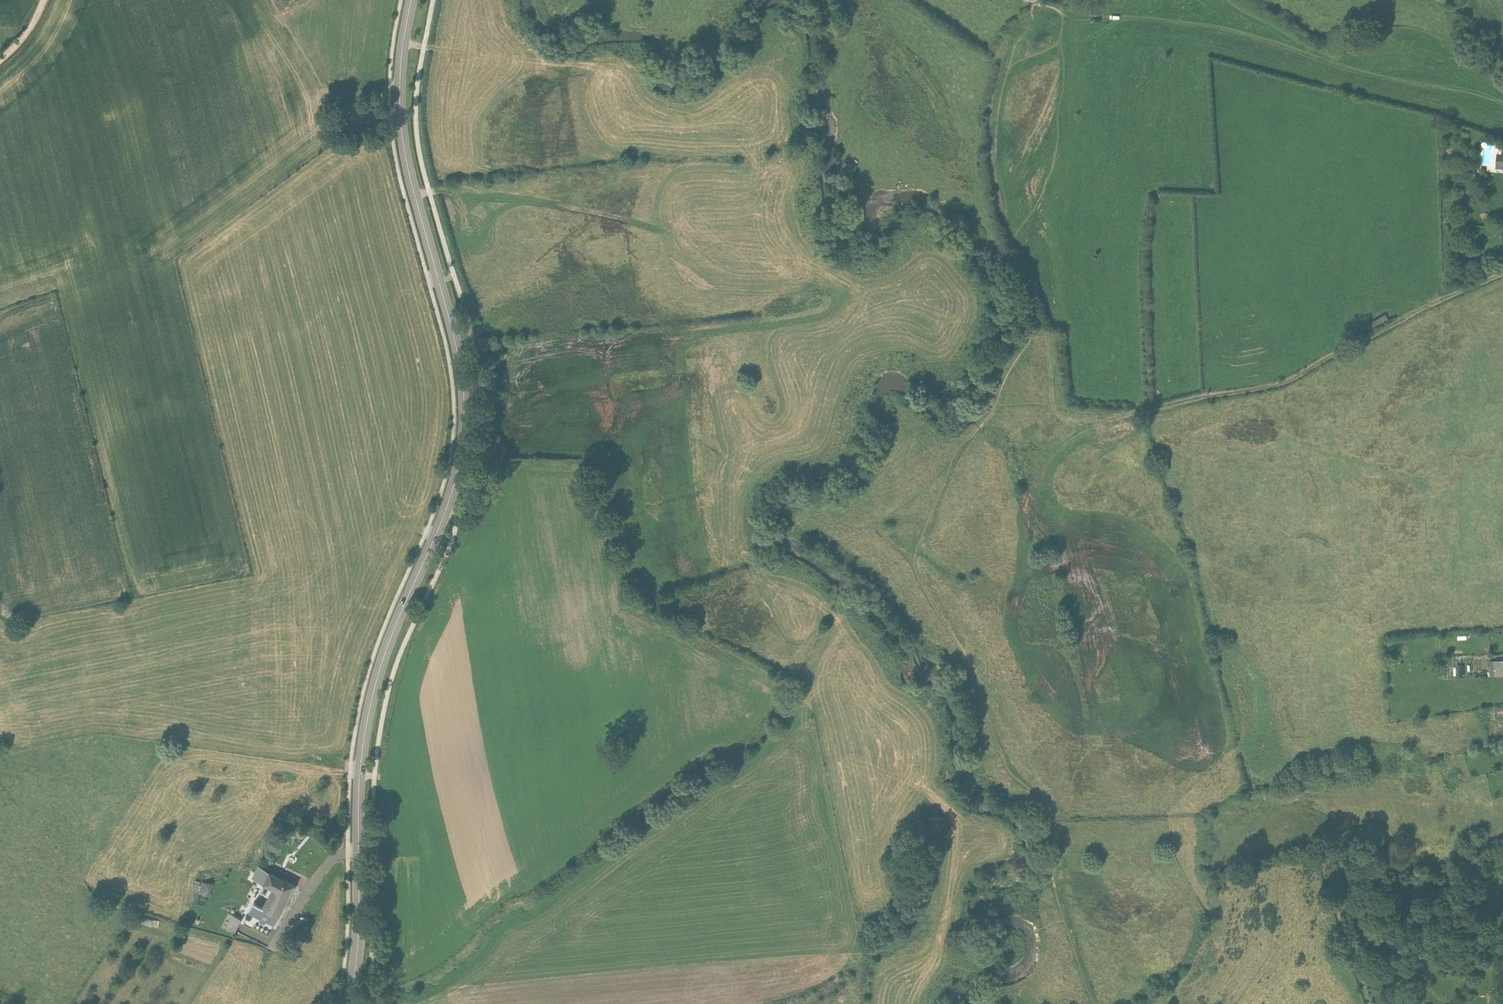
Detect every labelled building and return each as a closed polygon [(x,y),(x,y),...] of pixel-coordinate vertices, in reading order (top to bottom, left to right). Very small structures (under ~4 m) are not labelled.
[(1386,316),(1360,330),(1363,336),(1390,322),(1386,316)] [(1495,676),(1502,675),(1502,661),(1502,660),(1494,660),(1495,676)] [(307,831),(316,835),(318,829),(310,825),(307,831)] [(273,887),(289,895),(295,884),(258,866),(254,875),(253,878),(271,888),(272,887),(273,888),(273,887)] [(212,884),(202,881),(199,893),(210,896),(212,884)] [(262,907),(279,916),(289,895),(273,887),(273,888),(272,887),(271,888),(262,907)] [(279,916),(262,907),(254,903),(250,912),(266,920),(275,924),(279,916)] [(294,928),(302,932),(308,921),(300,917),(294,928)] [(1490,963),(1499,964),(1499,957),(1490,956),(1490,963)]
